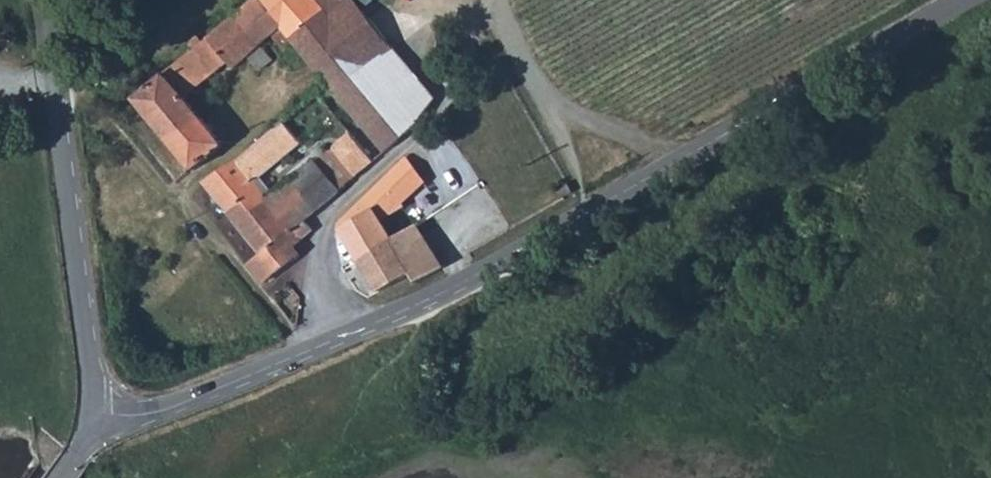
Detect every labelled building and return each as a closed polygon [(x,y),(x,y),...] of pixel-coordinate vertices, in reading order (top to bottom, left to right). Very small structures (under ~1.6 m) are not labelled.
[(290,37),(254,0),(251,0),(235,13),(256,40),(270,30),(283,43),(290,37)] [(290,37),(325,8),(318,0),(254,0),(290,37)] [(354,44),(374,23),(354,0),(345,0),(330,13),(325,8),(290,37),(327,79),(335,71),(359,50),(354,44)] [(325,8),(330,13),(345,0),(318,0),(325,8)] [(270,56),(256,40),(235,13),(208,35),(221,49),(228,58),(235,66),(248,55),(257,66),(270,56)] [(359,50),(335,71),(345,82),(335,89),(347,102),(366,125),(400,94),(371,61),(392,43),(374,23),(354,44),(359,50)] [(203,40),(197,44),(190,49),(132,97),(194,168),(222,145),(183,95),(177,90),(196,75),(193,71),(221,49),(208,35),(203,40)] [(371,61),(400,94),(416,80),(421,75),(392,43),(371,61)] [(183,95),(228,58),(221,49),(193,71),(196,75),(177,90),(183,95)] [(335,89),(345,82),(335,71),(327,79),(335,89)] [(316,88),(325,96),(335,89),(327,79),(316,88)] [(430,97),(416,80),(400,94),(366,125),(384,145),(416,117),(413,112),(430,97)] [(312,106),(325,96),(316,88),(304,98),(312,106)] [(275,154),(295,136),(286,126),(267,143),(275,154)] [(225,210),(254,186),(271,174),(249,147),(228,164),(203,181),(225,210)] [(361,150),(340,168),(354,184),(375,166),(361,150)] [(405,155),(392,169),(402,181),(416,168),(405,155)] [(316,162),(295,179),(317,205),(336,188),(316,162)] [(394,188),(402,181),(392,169),(371,193),(348,214),(336,223),(358,260),(396,234),(382,208),(400,195),(394,188)] [(254,186),(267,203),(284,189),(271,174),(254,186)] [(295,179),(284,189),(267,203),(290,230),(303,218),(317,205),(295,179)] [(225,210),(239,228),(267,203),(254,186),(225,210)] [(290,230),(267,203),(239,228),(259,255),(273,273),(296,256),(291,247),(312,230),(303,218),(290,230)] [(420,280),(444,267),(416,221),(396,234),(414,270),(420,280)] [(379,291),(414,270),(396,234),(358,260),(379,291)] [(254,259),(267,279),(273,273),(259,255),(254,259)]
